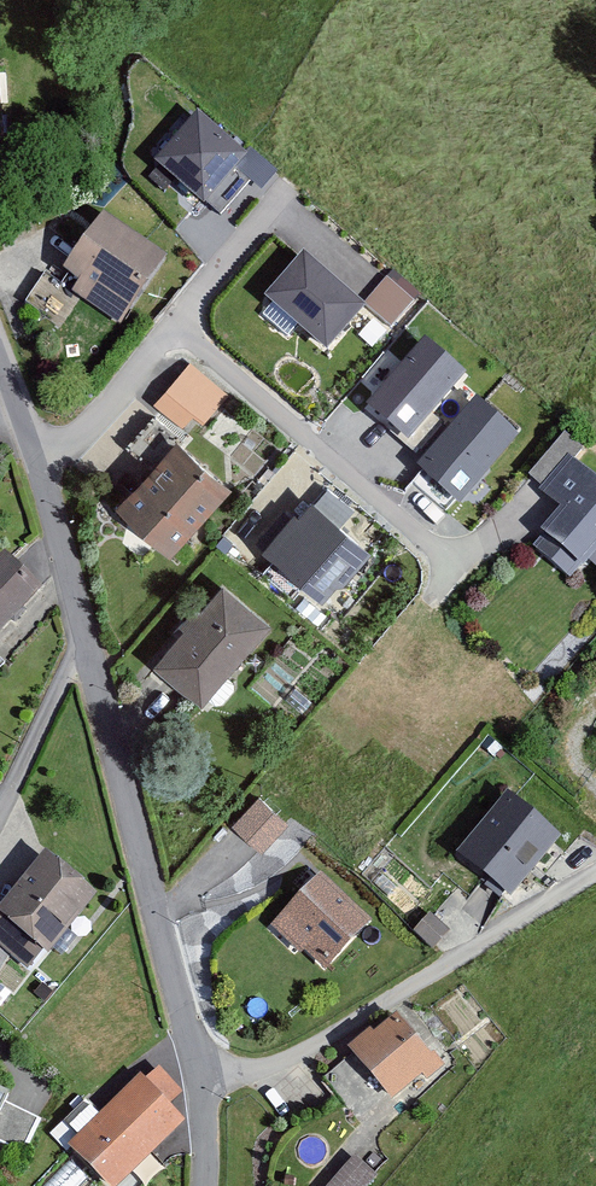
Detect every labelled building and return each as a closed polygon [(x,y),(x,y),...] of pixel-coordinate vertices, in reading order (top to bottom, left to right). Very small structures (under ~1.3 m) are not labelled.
[(199,112),(153,161),(206,210),(242,172),(262,191),(277,175),(251,150),(246,156),(199,112)] [(166,254),(111,225),(69,284),(124,319),(166,254)] [(305,252),(264,299),(327,354),(367,309),(364,306),(305,252)] [(66,320),(79,294),(40,275),(27,301),(66,320)] [(387,280),(364,306),(367,309),(390,328),(413,302),(387,280)] [(426,339),(367,406),(410,443),(469,377),(426,339)] [(190,363),(154,405),(193,437),(228,395),(190,363)] [(476,398),(416,469),(460,505),(519,435),(476,398)] [(227,481),(181,441),(125,507),(171,546),(227,481)] [(574,576),(595,551),(595,484),(572,464),(548,492),(567,508),(536,544),(574,576)] [(261,543),(321,598),(335,583),(343,584),(372,551),(311,499),(296,515),(293,509),(261,543)] [(6,556),(0,563),(0,637),(43,590),(6,556)] [(275,634),(226,590),(159,665),(208,708),(275,634)] [(568,844),(512,798),(464,855),(520,901),(568,844)] [(242,828),(264,849),(289,822),(267,801),(242,828)] [(51,861),(0,930),(0,993),(12,1002),(94,893),(51,861)] [(364,928),(322,884),(278,926),(320,969),(364,928)] [(427,928),(441,941),(452,929),(438,916),(427,928)] [(404,1022),(383,1038),(379,1033),(355,1051),(396,1104),(441,1070),(404,1022)] [(164,1075),(154,1084),(147,1077),(104,1116),(99,1110),(75,1131),(83,1140),(72,1150),(105,1185),(121,1185),(191,1124),(175,1107),(184,1098),(164,1075)] [(0,1098),(0,1144),(25,1155),(42,1117),(0,1098)] [(332,1185),(370,1185),(378,1177),(357,1158),(332,1185)]
